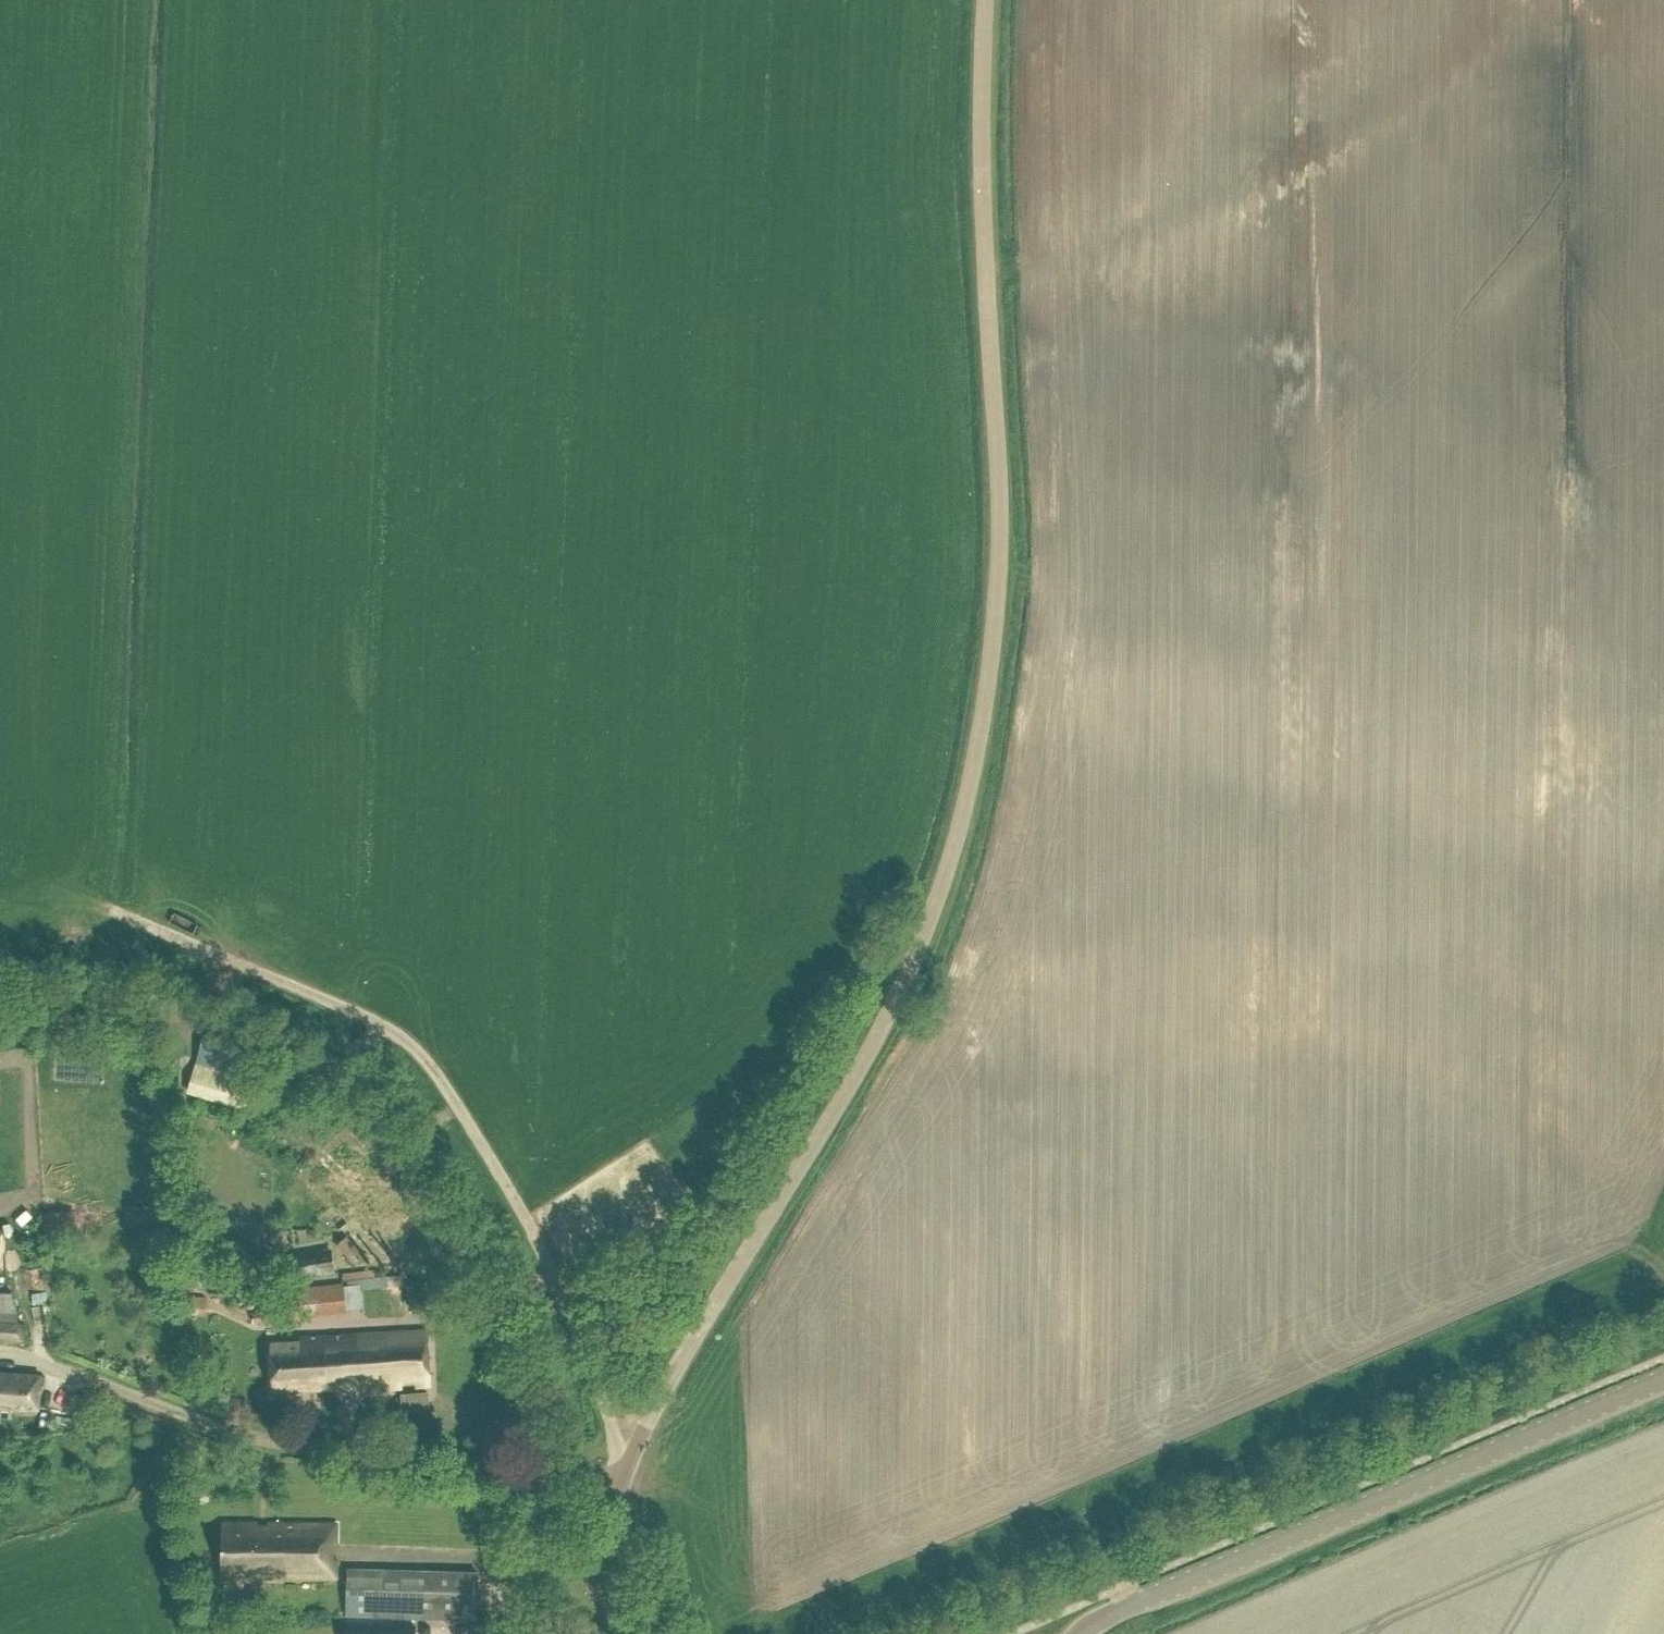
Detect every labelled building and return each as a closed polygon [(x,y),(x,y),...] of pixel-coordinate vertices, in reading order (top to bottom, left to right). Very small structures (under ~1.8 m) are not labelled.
[(188,1094),(250,1113),(259,1083),(249,1080),(197,1064),(188,1094)] [(296,1250),(298,1278),(336,1275),(334,1247),(296,1250)] [(291,1289),(291,1291),(294,1315),(294,1319),(347,1312),(347,1308),(344,1286),(344,1285),(344,1283),(291,1289)] [(254,1324),(268,1322),(266,1311),(252,1313),(254,1324)] [(20,1342),(21,1322),(18,1321),(18,1313),(0,1312),(0,1341),(20,1342)] [(426,1331),(310,1338),(313,1393),(361,1390),(360,1383),(377,1382),(377,1388),(429,1383),(426,1331)] [(300,1343),(270,1344),(272,1392),(310,1390),(310,1393),(313,1393),(310,1338),(299,1339),(300,1343)] [(621,1379),(634,1385),(641,1370),(628,1364),(621,1379)] [(39,1412),(41,1378),(0,1375),(0,1410),(39,1412)] [(56,1415),(54,1423),(72,1427),(73,1419),(56,1415)] [(171,1507),(175,1507),(176,1507),(184,1507),(184,1491),(175,1491),(171,1491),(171,1507)] [(223,1577),(251,1577),(269,1577),(269,1580),(335,1580),(335,1523),(223,1523),(223,1577)] [(346,1617),(476,1620),(477,1573),(347,1570),(346,1617)] [(345,1633),(415,1633),(415,1627),(346,1625),(345,1633)]
